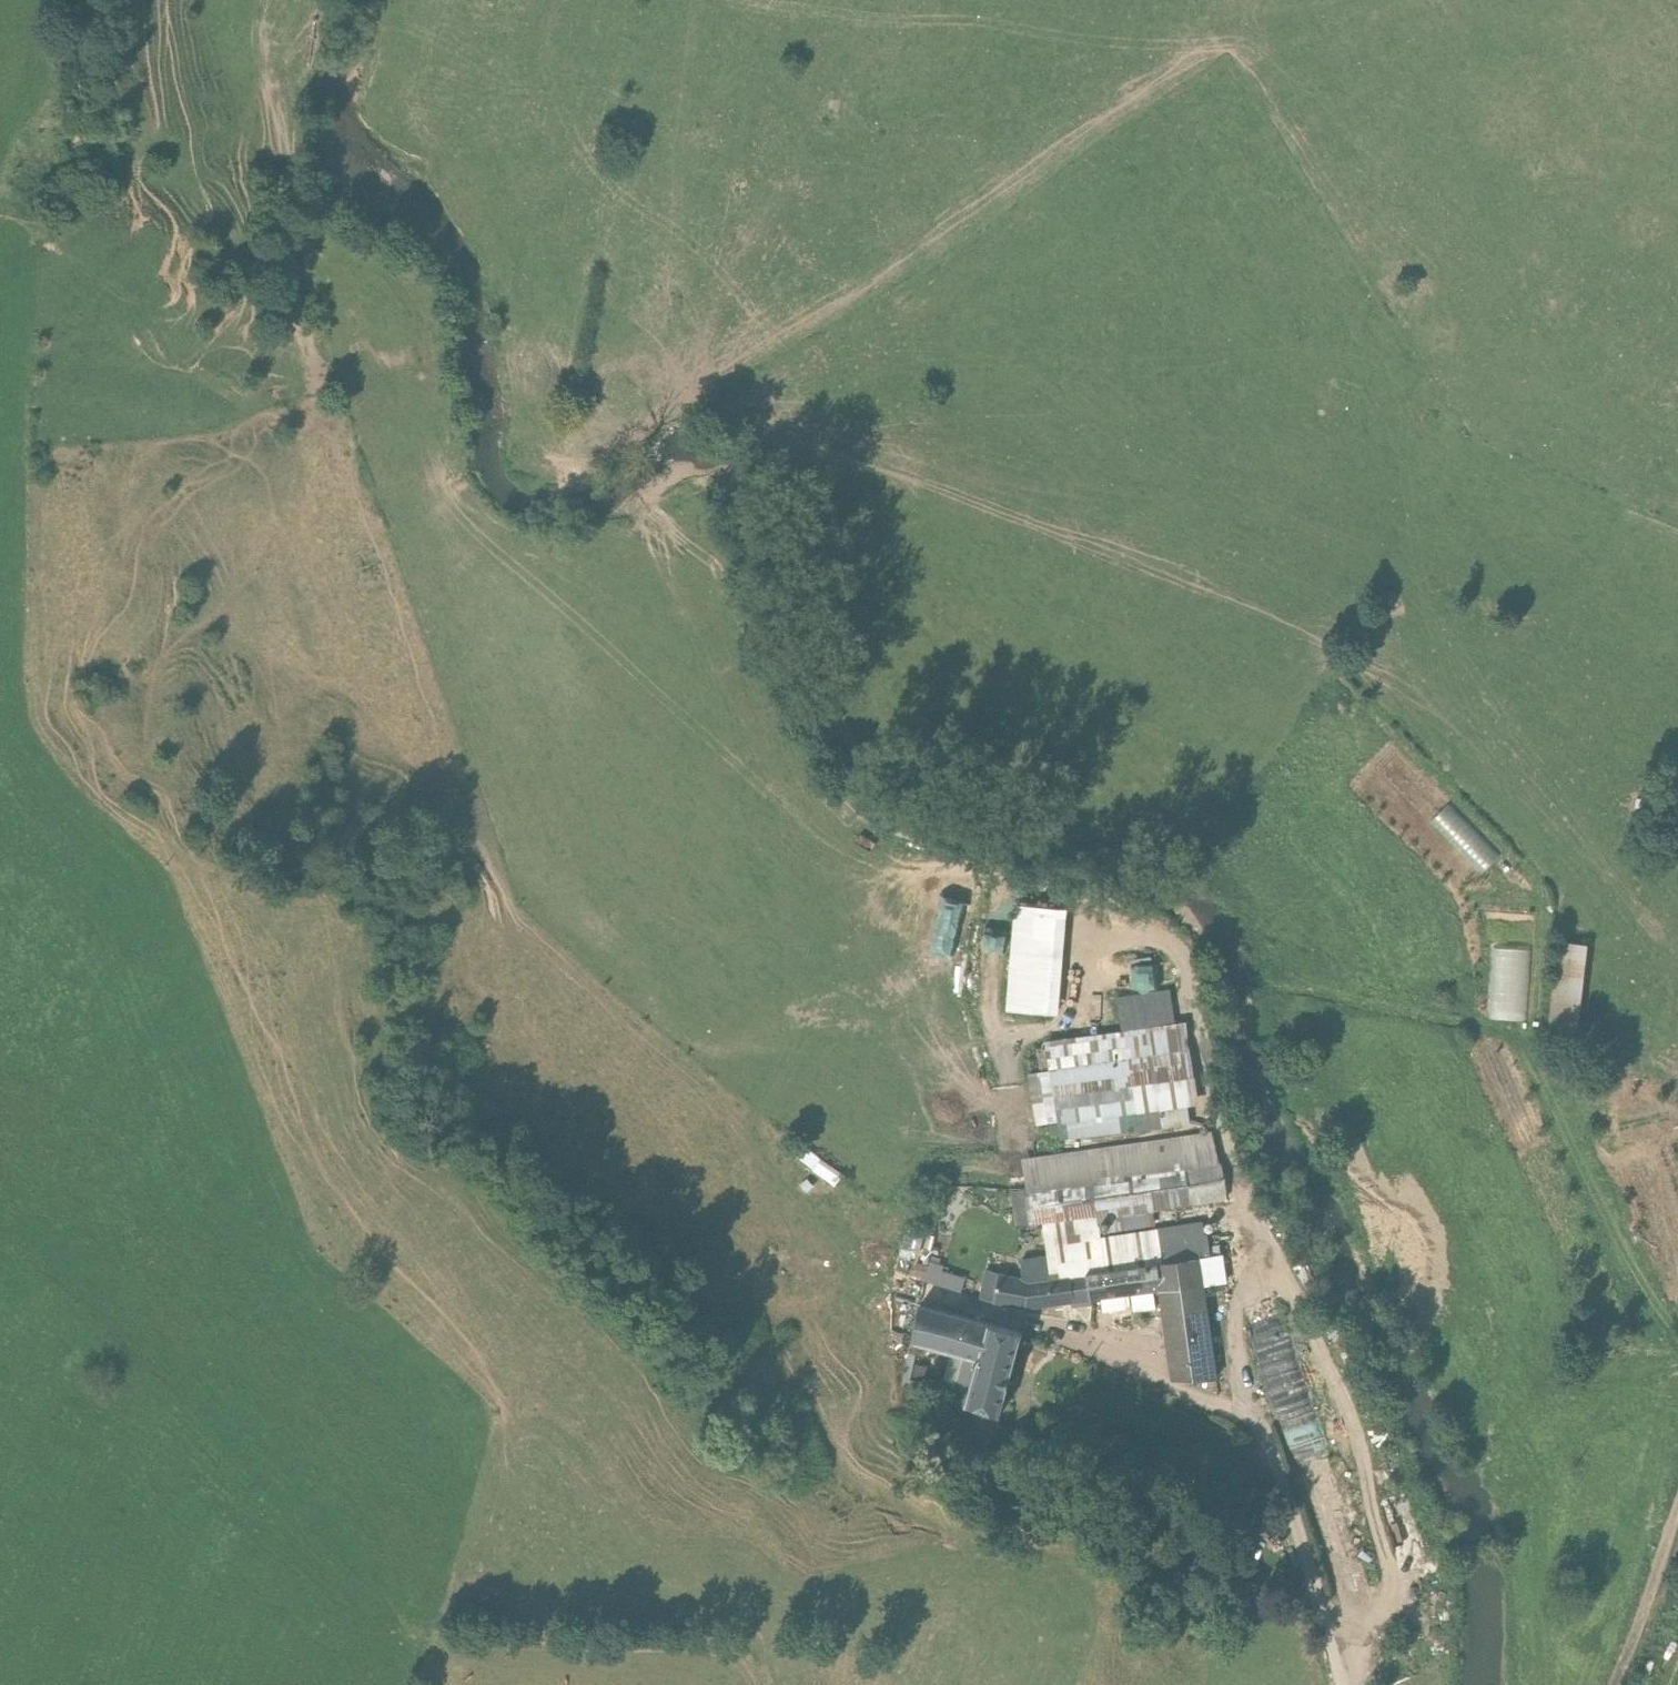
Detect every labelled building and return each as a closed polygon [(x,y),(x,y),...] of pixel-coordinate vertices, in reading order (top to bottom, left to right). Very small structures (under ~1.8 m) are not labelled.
[(985,956),(1007,959),(1018,893),(995,889),(985,956)] [(1070,909),(1017,903),(1006,1011),(1059,1016),(1070,909)] [(1586,1014),(1590,939),(1560,937),(1555,1013),(1586,1014)] [(1496,943),(1494,1015),(1532,1016),(1533,944),(1496,943)] [(1116,996),(1127,1058),(1183,1049),(1171,986),(1116,996)] [(1127,1058),(1050,1071),(1057,1126),(1193,1105),(1183,1049),(1127,1058)] [(1069,1280),(1072,1305),(1099,1301),(1119,1298),(1123,1298),(1157,1293),(1170,1385),(1216,1382),(1203,1287),(1222,1285),(1218,1256),(1207,1257),(1201,1224),(1100,1239),(1097,1222),(1226,1202),(1210,1134),(1179,1139),(1073,1156),(1031,1162),(1034,1186),(1023,1188),(1023,1191),(1009,1193),(1015,1231),(1040,1227),(1045,1256),(1019,1261),(1019,1281),(1028,1283),(1069,1280)] [(787,1139),(780,1150),(806,1169),(814,1159),(787,1139)] [(927,1263),(927,1247),(930,1235),(908,1230),(901,1257),(927,1263)] [(927,1247),(927,1263),(926,1269),(913,1266),(909,1279),(923,1283),(924,1277),(925,1278),(935,1280),(939,1281),(943,1266),(939,1265),(942,1251),(930,1247),(927,1247)] [(985,1275),(997,1277),(1001,1261),(989,1259),(985,1275)] [(997,1277),(985,1275),(983,1274),(976,1303),(992,1307),(997,1277)] [(997,1277),(992,1307),(1023,1313),(1072,1305),(1069,1280),(1028,1283),(1019,1281),(997,1277)] [(1128,1297),(1123,1298),(1119,1298),(1099,1301),(1100,1316),(1128,1311),(1128,1297)] [(968,1411),(998,1420),(1020,1335),(917,1308),(909,1346),(949,1357),(975,1365),(964,1409),(968,1411)] [(975,1365),(949,1357),(940,1386),(952,1387),(945,1410),(964,1409),(975,1365)] [(993,1438),(998,1420),(968,1411),(963,1430),(993,1438)]
